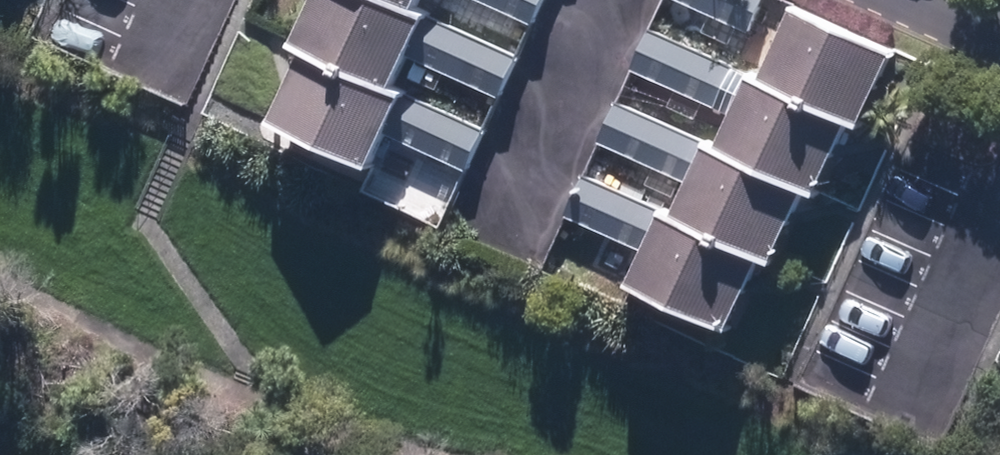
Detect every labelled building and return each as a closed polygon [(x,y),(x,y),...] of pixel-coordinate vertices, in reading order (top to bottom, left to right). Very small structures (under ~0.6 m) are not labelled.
[(416,16),(409,14),(378,0),(303,0),(282,47),(294,51),(384,91),(400,54),(416,16)] [(409,14),(415,0),(378,0),(409,14)] [(541,0),(470,0),(530,26),(541,0)] [(753,34),(769,0),(680,0),(753,34)] [(852,128),(888,52),(788,6),(754,79),(844,124),(852,128)] [(512,58),(416,16),(400,54),(495,96),(512,58)] [(745,73),(649,29),(629,71),(725,115),(745,73)] [(375,132),(391,94),(384,91),(294,51),(261,126),(359,168),(375,132)] [(844,124),(754,79),(745,73),(725,115),(708,148),(801,193),(808,197),(844,124)] [(463,169),(479,130),(391,94),(375,132),(463,169)] [(681,180),(700,143),(614,104),(597,143),(681,180)] [(708,148),(700,143),(681,180),(665,215),(758,260),(766,264),(801,193),(708,148)] [(655,211),(581,176),(563,216),(637,250),(655,211)] [(665,215),(655,211),(637,250),(620,286),(723,334),(758,260),(665,215)]
